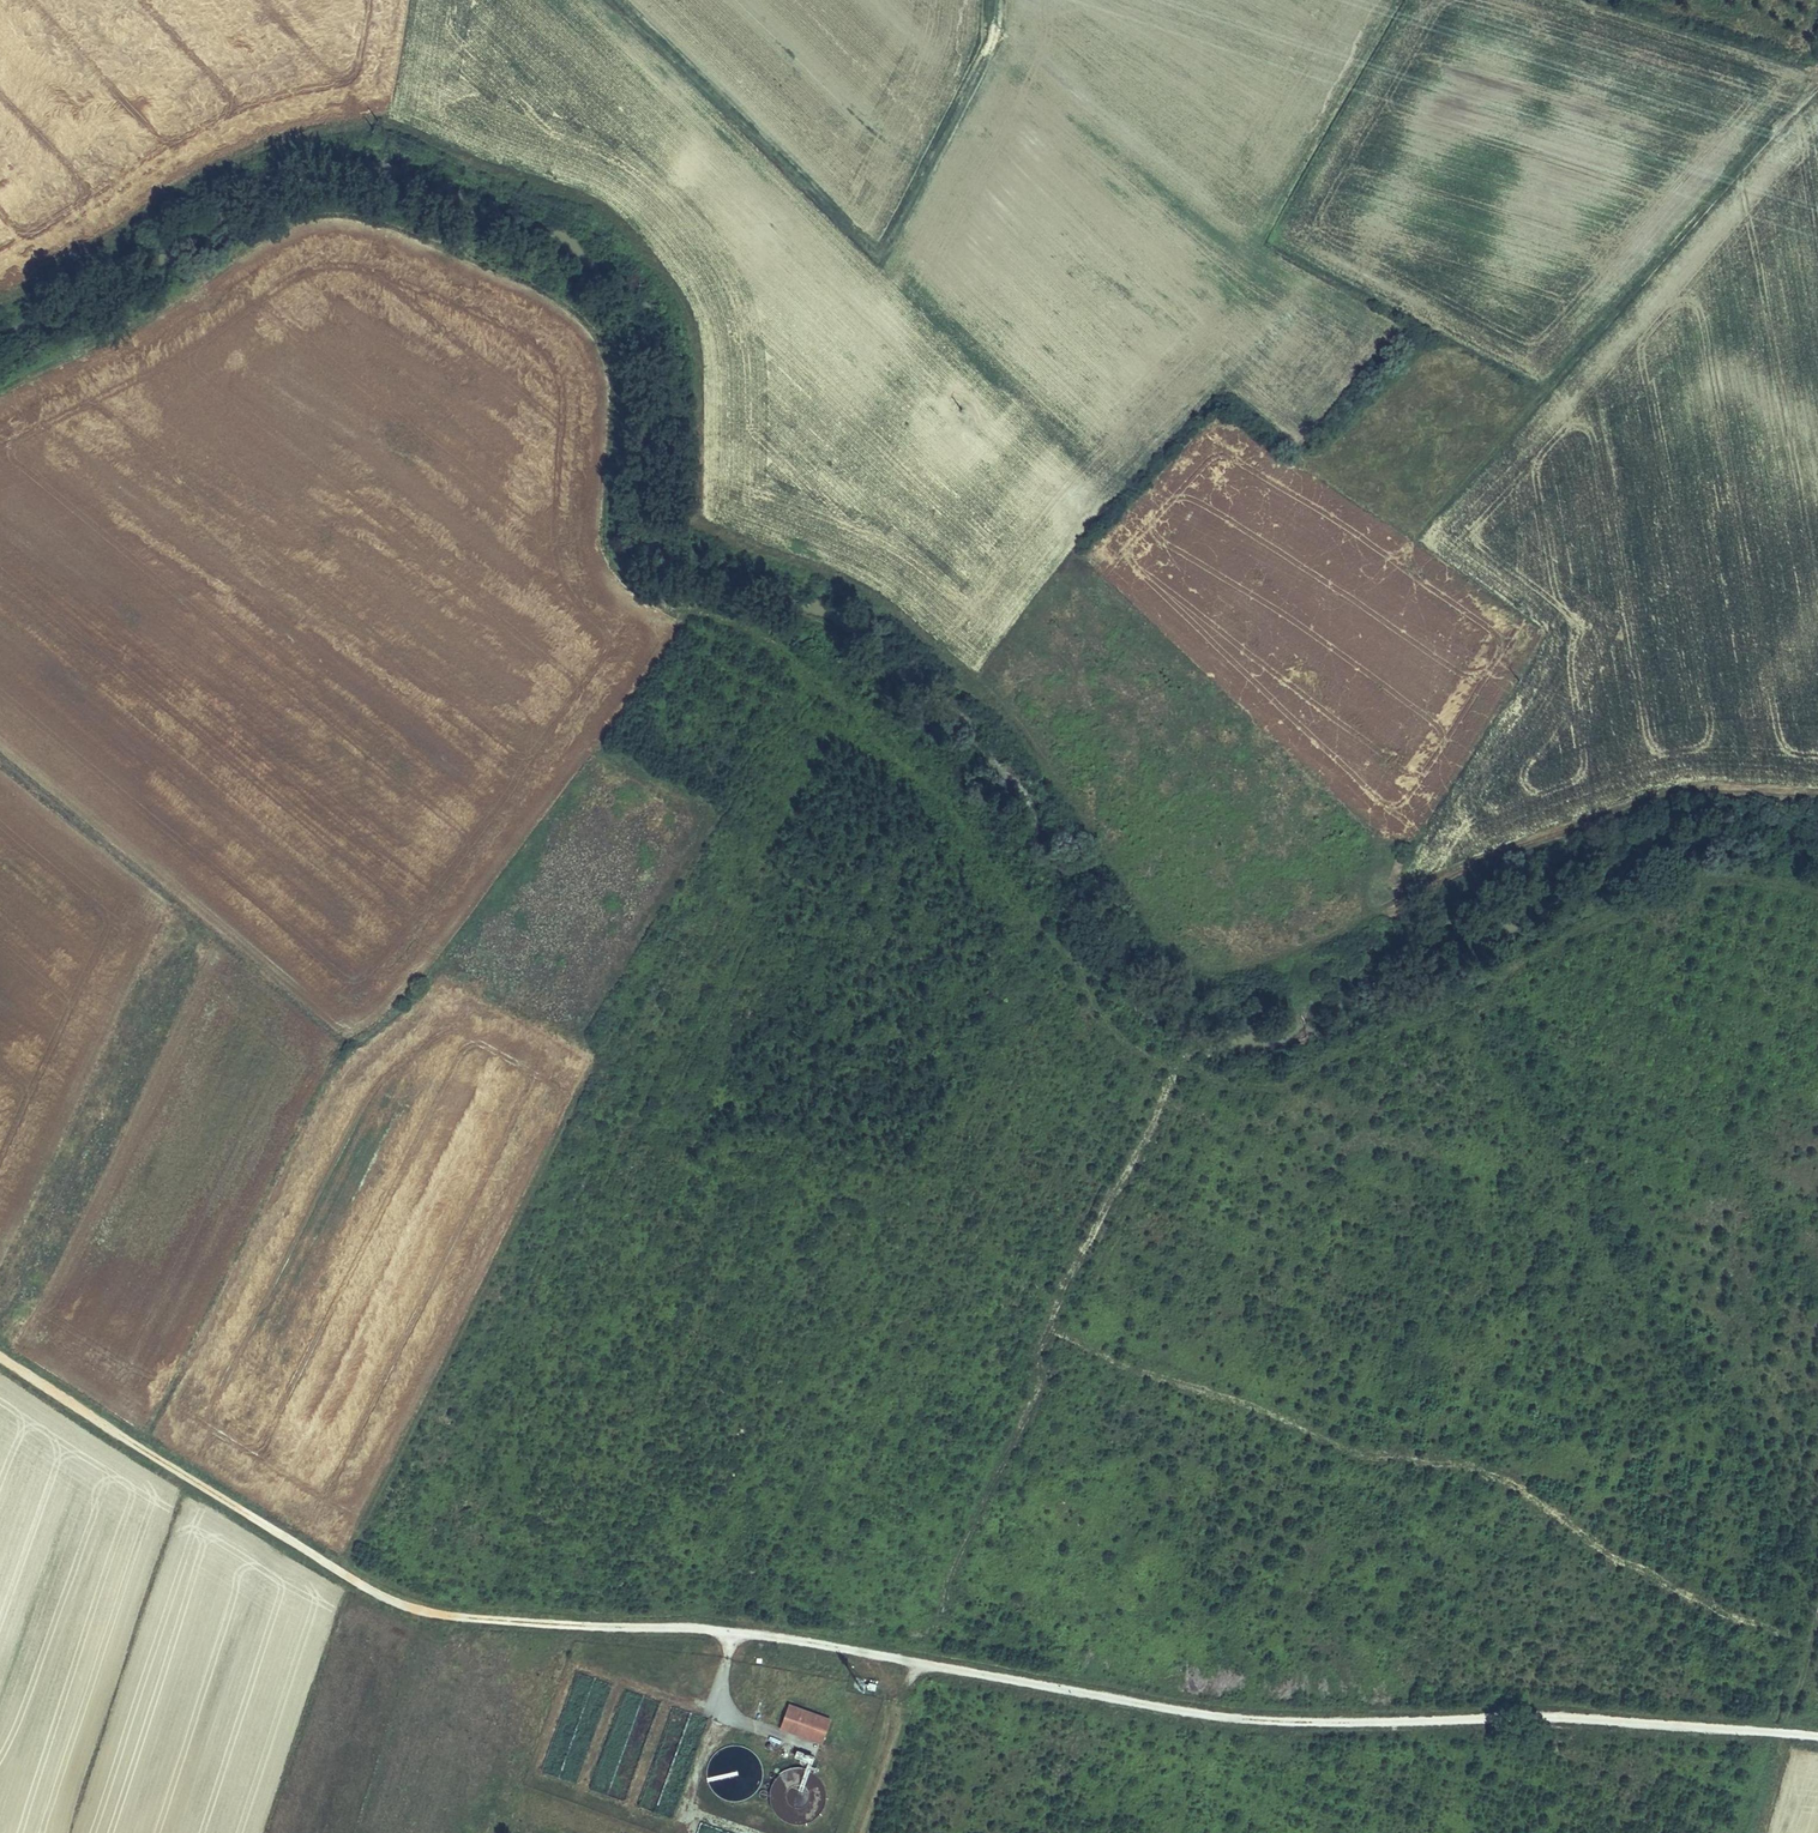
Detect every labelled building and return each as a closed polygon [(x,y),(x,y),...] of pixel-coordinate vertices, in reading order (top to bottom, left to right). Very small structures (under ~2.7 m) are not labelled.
[(879,1692),(880,1685),(868,1683),(867,1690),(879,1692)] [(831,1725),(821,1721),(822,1717),(803,1710),(801,1714),(791,1711),(784,1729),(824,1743),(831,1725)]
